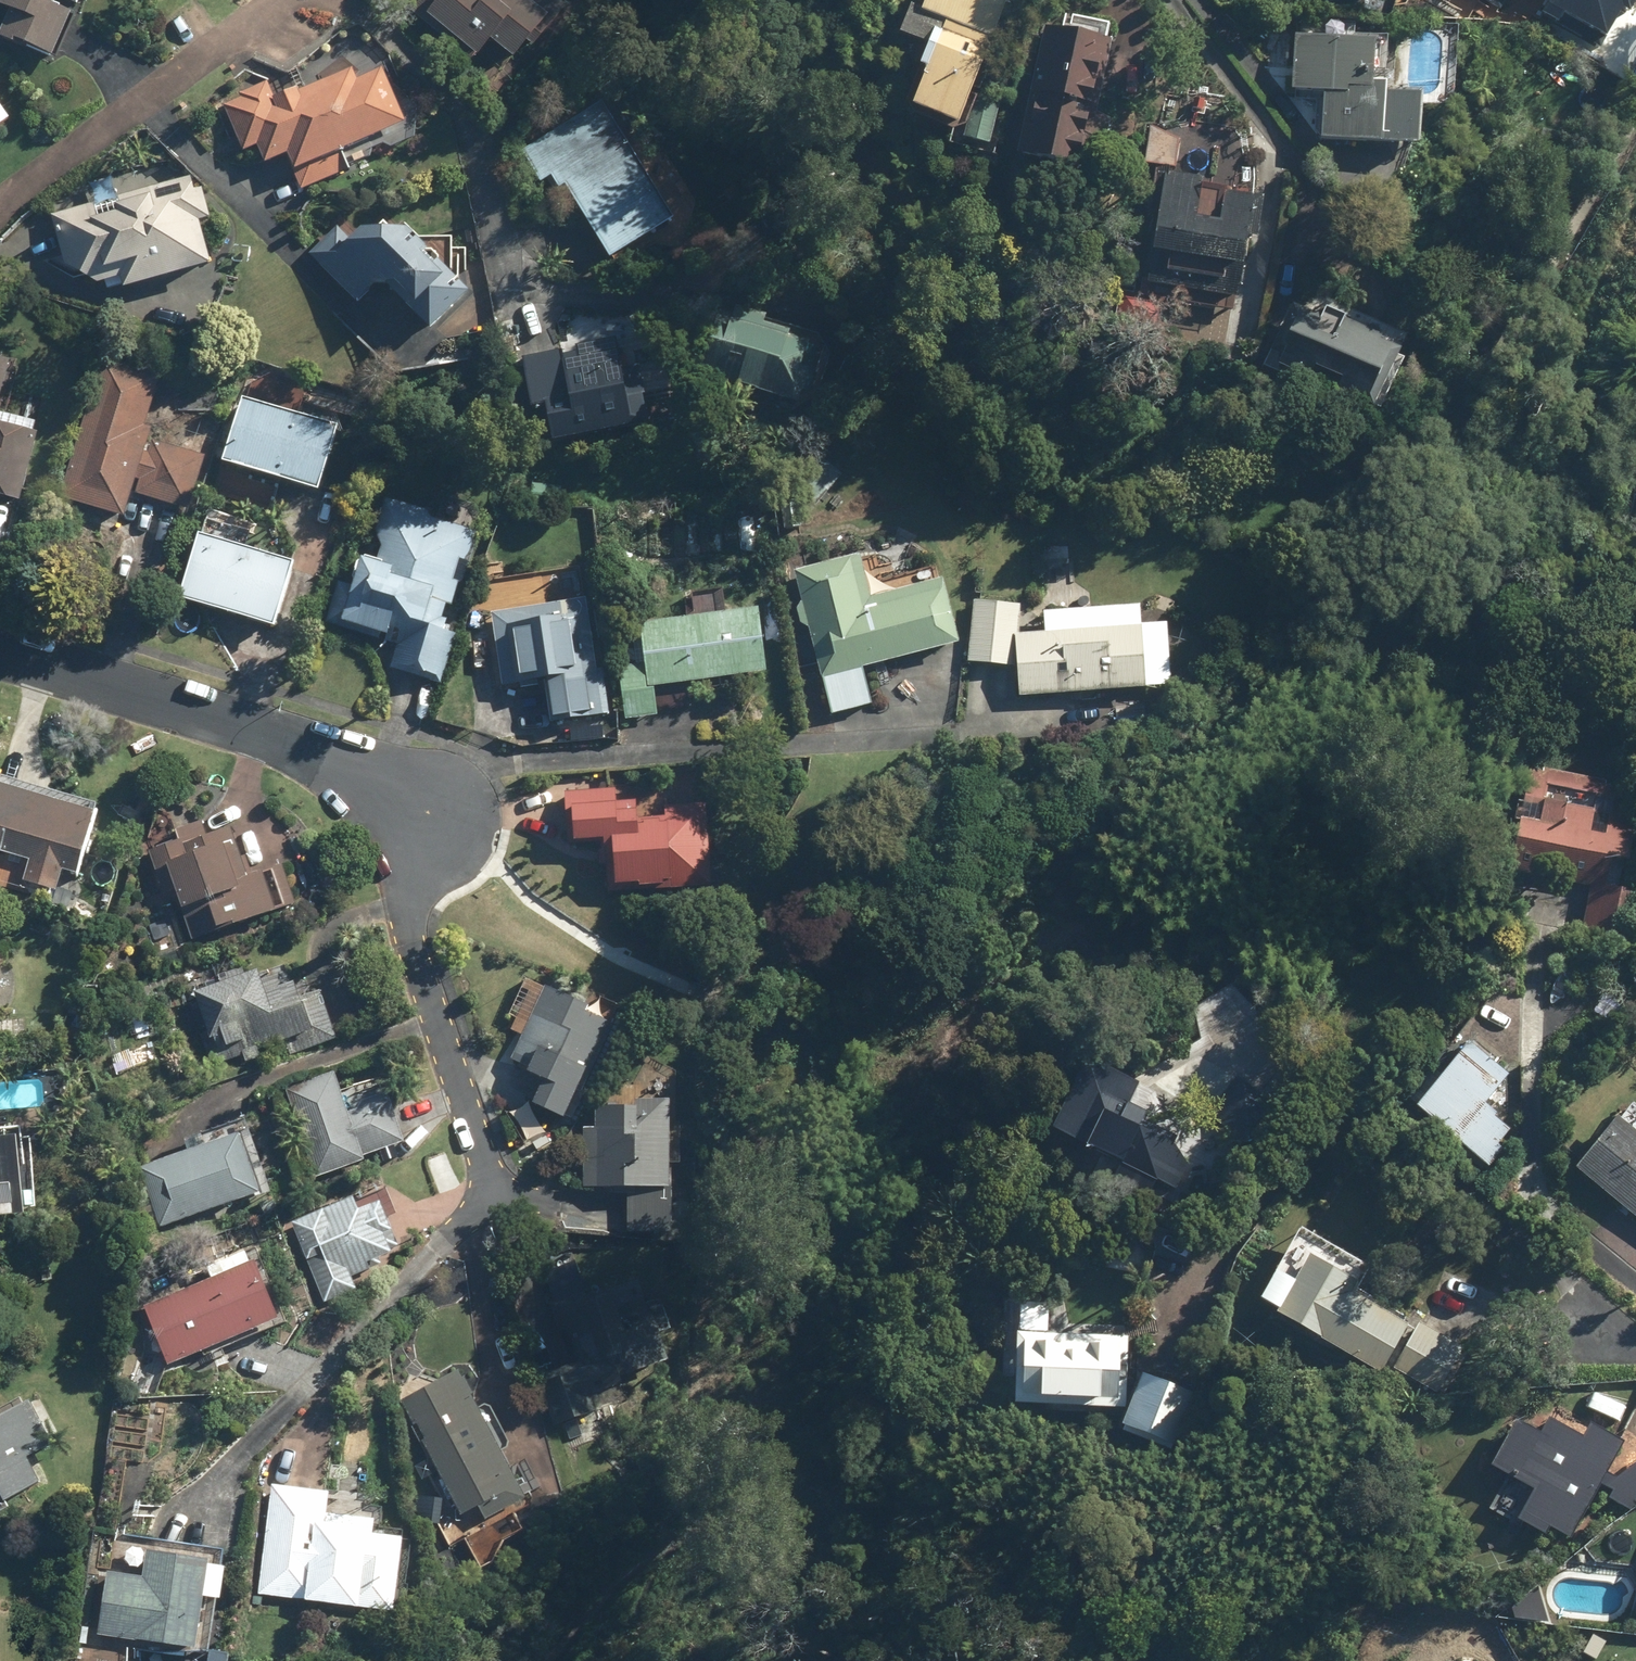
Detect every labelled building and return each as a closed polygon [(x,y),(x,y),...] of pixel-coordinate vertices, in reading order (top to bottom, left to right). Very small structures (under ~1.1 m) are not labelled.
[(0,33),(0,42),(51,64),(71,16),(54,9),(58,0),(0,0),(0,10),(8,13),(0,33)] [(512,63),(526,46),(527,47),(533,51),(569,9),(558,0),(422,0),(415,8),(422,15),(477,61),(491,45),(512,63)] [(1009,0),(926,0),(923,10),(911,5),(899,36),(929,47),(903,116),(958,137),(1009,0)] [(1598,49),(1621,6),(1631,11),(1635,1),(1635,0),(1503,0),(1598,49)] [(1112,40),(1043,25),(1015,156),(1083,170),(1112,40)] [(1294,38),(1291,94),(1323,96),(1320,144),(1417,150),(1421,94),(1385,92),(1387,39),(1355,39),(1355,27),(1317,26),(1317,39),(1294,38)] [(240,99),(223,106),(242,154),(256,149),(263,167),(287,157),(301,192),(351,173),(343,153),(405,127),(383,70),(356,80),(352,69),(274,100),(268,83),(239,95),(240,99)] [(601,104),(521,152),(541,185),(551,179),(558,191),(564,188),(610,262),(674,224),(601,104)] [(1146,122),(1141,165),(1176,170),(1180,142),(1146,122)] [(1234,313),(1243,265),(1255,267),(1264,200),(1252,198),(1201,190),(1203,178),(1172,173),(1170,185),(1164,184),(1146,300),(1234,313)] [(120,288),(121,292),(211,267),(199,224),(202,223),(209,221),(202,190),(194,191),(191,178),(116,198),(119,207),(115,208),(117,215),(105,219),(97,221),(92,205),(49,217),(64,268),(98,287),(105,285),(107,291),(120,288)] [(360,232),(351,242),(337,228),(308,256),(357,304),(374,287),(383,288),(429,334),(469,295),(422,247),(405,233),(369,232),(360,232)] [(1321,317),(1292,304),(1263,367),(1314,391),(1318,381),(1333,387),(1328,397),(1375,419),(1404,356),(1380,345),(1383,339),(1344,321),(1345,319),(1324,310),(1321,317)] [(703,368),(700,378),(791,406),(794,412),(819,399),(831,357),(817,336),(735,310),(729,329),(712,325),(700,367),(703,368)] [(657,434),(636,326),(508,351),(521,422),(536,419),(543,456),(657,434)] [(8,360),(0,358),(0,392),(8,360)] [(59,500),(124,520),(132,494),(188,512),(205,457),(148,440),(152,429),(145,427),(160,378),(102,360),(59,500)] [(338,429),(241,400),(220,466),(317,496),(338,429)] [(19,505),(37,435),(0,425),(0,500),(19,505)] [(427,513),(386,500),(376,533),(385,535),(375,566),(361,562),(341,626),(398,644),(390,668),(441,684),(456,636),(443,632),(447,622),(441,620),(445,605),(453,607),(476,534),(425,518),(427,513)] [(294,565),(197,536),(176,602),(274,632),(294,565)] [(860,557),(794,573),(829,717),(871,707),(862,670),(959,647),(944,582),(870,599),(860,557)] [(585,600),(490,614),(501,690),(544,683),(550,726),(602,719),(585,600)] [(1015,668),(1017,680),(1019,698),(1146,691),(1143,628),(1018,635),(1021,606),(973,601),(967,664),(1015,668)] [(639,625),(644,665),(616,668),(622,722),(658,718),(654,688),(765,675),(757,610),(639,625)] [(1627,868),(1635,826),(1635,824),(1619,821),(1625,793),(1529,773),(1504,891),(1585,908),(1580,931),(1635,943),(1635,897),(1605,891),(1610,865),(1627,868)] [(0,775),(0,854),(28,863),(21,885),(55,896),(62,874),(77,879),(100,808),(0,775)] [(615,790),(564,793),(567,846),(602,843),(606,896),(621,895),(621,889),(639,888),(639,891),(663,889),(663,886),(711,884),(706,805),(664,808),(664,817),(636,819),(635,801),(616,803),(615,790)] [(187,945),(295,907),(281,867),(248,879),(231,831),(207,839),(203,825),(175,835),(178,843),(154,851),(187,945)] [(338,1041),(320,991),(298,998),(294,986),(290,987),(284,967),(257,976),(256,975),(244,979),(241,969),(214,978),(217,988),(193,996),(194,1000),(188,1002),(211,1068),(278,1045),(284,1060),(338,1041)] [(602,1016),(544,988),(510,1062),(528,1070),(525,1075),(543,1083),(531,1109),(566,1125),(614,1025),(601,1019),(602,1016)] [(1468,1046),(1415,1110),(1489,1170),(1505,1151),(1499,1146),(1510,1132),(1493,1119),(1496,1116),(1485,1107),(1508,1079),(1468,1046)] [(1085,1060),(1050,1134),(1119,1166),(1109,1186),(1145,1202),(1155,1181),(1177,1191),(1193,1157),(1122,1124),(1140,1085),(1085,1060)] [(334,1074),(284,1090),(312,1181),(363,1165),(361,1160),(405,1146),(389,1094),(345,1108),(334,1074)] [(1205,1116),(1245,1148),(1277,1107),(1238,1076),(1205,1116)] [(630,1235),(669,1235),(669,1101),(634,1101),(634,1109),(594,1109),(594,1127),(581,1127),(582,1191),(630,1190),(630,1235)] [(1575,1170),(1635,1220),(1635,1134),(1617,1119),(1575,1170)] [(24,1220),(23,1211),(36,1210),(30,1139),(21,1139),(21,1130),(0,1132),(0,1221),(24,1220)] [(154,1232),(260,1197),(239,1136),(134,1171),(154,1232)] [(352,1200),(291,1225),(324,1305),(357,1292),(352,1280),(369,1273),(367,1267),(392,1257),(384,1239),(392,1236),(386,1221),(397,1216),(386,1190),(353,1203),(352,1200)] [(145,1307),(169,1368),(283,1324),(259,1263),(248,1268),(244,1256),(210,1269),(214,1281),(145,1307)] [(1381,1376),(1409,1325),(1352,1294),(1357,1286),(1309,1260),(1276,1320),(1381,1376)] [(619,1383),(669,1366),(642,1288),(609,1299),(606,1292),(586,1299),(584,1292),(549,1304),(554,1318),(558,1334),(566,1331),(578,1364),(537,1378),(555,1429),(575,1422),(569,1405),(620,1387),(619,1383)] [(1125,1412),(1128,1337),(1049,1335),(1050,1309),(1003,1307),(1001,1382),(1014,1382),(1013,1411),(1125,1412)] [(1463,1346),(1419,1323),(1393,1370),(1437,1394),(1463,1346)] [(460,1372),(403,1400),(428,1458),(426,1469),(439,1499),(415,1496),(410,1522),(438,1527),(449,1550),(464,1541),(480,1572),(493,1566),(504,1542),(523,1533),(515,1516),(532,1508),(534,1503),(529,1493),(521,1495),(460,1372)] [(1196,1398),(1141,1377),(1120,1433),(1174,1454),(1196,1398)] [(0,1418),(0,1514),(8,1510),(5,1504),(40,1486),(26,1461),(52,1447),(28,1403),(0,1418)] [(1489,1467),(1533,1492),(1516,1522),(1565,1550),(1601,1487),(1608,1490),(1611,1494),(1608,1500),(1621,1506),(1628,1515),(1635,1509),(1635,1463),(1616,1478),(1609,1474),(1626,1444),(1591,1424),(1584,1437),(1548,1417),(1539,1433),(1516,1420),(1489,1467)] [(328,1494),(271,1486),(255,1596),(304,1603),(304,1605),(391,1617),(403,1539),(372,1534),(372,1532),(374,1519),(325,1512),(328,1494)] [(223,1552),(116,1534),(99,1636),(208,1656),(216,1603),(220,1603),(225,1570),(221,1570),(223,1552)]
